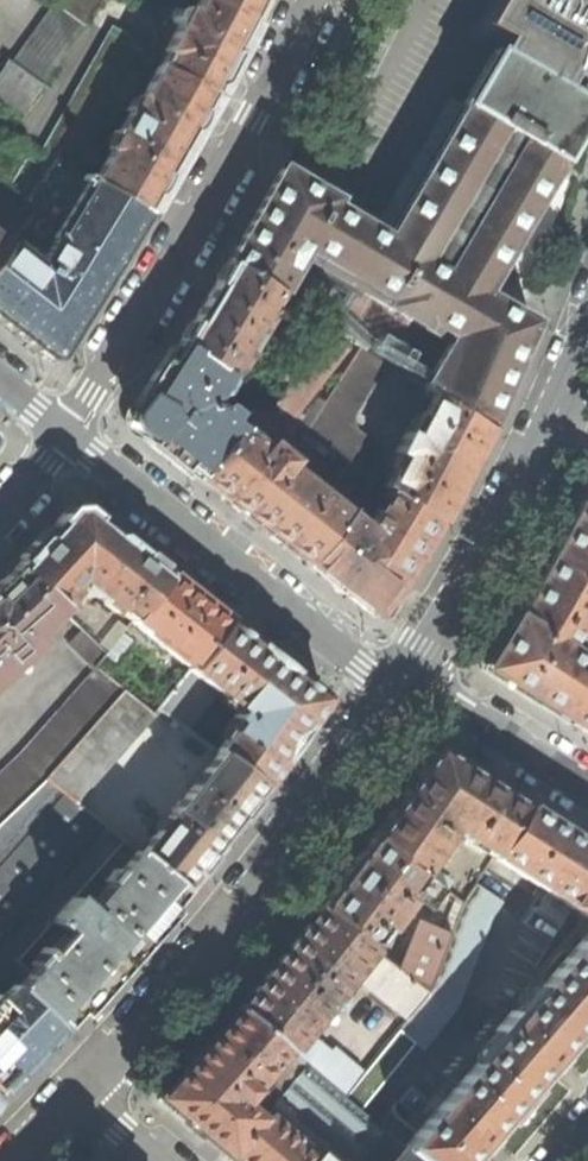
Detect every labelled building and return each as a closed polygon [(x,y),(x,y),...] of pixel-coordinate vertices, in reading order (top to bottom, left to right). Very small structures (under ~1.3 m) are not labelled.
[(53,6),(82,27),(102,0),(58,0),(53,6)] [(252,22),(210,0),(198,0),(190,14),(182,10),(178,8),(173,9),(170,12),(169,17),(171,21),(177,26),(167,46),(164,47),(163,52),(165,54),(158,66),(212,94),(234,54),(252,22)] [(252,22),(262,0),(210,0),(252,22)] [(497,48),(523,64),(523,66),(561,88),(568,77),(580,80),(587,35),(587,0),(502,0),(487,25),(488,28),(504,37),(497,48)] [(51,5),(10,62),(40,84),(82,27),(53,6),(51,5)] [(38,152),(46,156),(114,37),(106,32),(38,152)] [(183,145),(212,94),(158,66),(157,66),(139,98),(136,96),(106,149),(108,152),(103,162),(98,160),(97,154),(151,58),(114,37),(46,156),(52,160),(145,214),(183,145)] [(227,263),(278,293),(300,257),(343,282),(337,293),(305,274),(289,301),(359,345),(364,348),(380,322),(421,346),(405,374),(433,392),(485,425),(509,371),(530,322),(481,293),(556,161),(558,161),(587,111),(587,103),(576,95),(564,88),(563,90),(561,88),(523,66),(523,64),(497,48),(496,48),(494,47),(464,105),(420,181),(387,239),(330,206),(333,200),(280,170),(254,216),(227,263)] [(10,62),(8,61),(0,72),(0,94),(21,110),(40,84),(10,62)] [(58,356),(109,273),(145,214),(52,160),(26,202),(35,209),(5,247),(0,253),(0,321),(8,327),(48,358),(54,359),(58,356)] [(202,302),(178,342),(224,375),(226,376),(233,366),(236,367),(271,308),(270,306),(278,293),(227,263),(202,302)] [(256,522),(308,563),(347,512),(372,480),(359,471),(347,462),(321,494),(284,465),(287,460),(269,444),(344,346),(317,326),(236,428),(198,476),(256,522)] [(166,451),(198,476),(236,428),(227,421),(232,412),(222,405),(216,412),(207,405),(224,375),(178,342),(155,378),(129,421),(166,451)] [(385,362),(364,348),(359,345),(303,431),(347,462),(359,471),(379,448),(355,431),(351,417),(385,362)] [(462,470),(485,425),(433,392),(409,437),(402,433),(395,449),(401,452),(383,487),(388,490),(434,523),(462,470)] [(371,612),(382,611),(434,523),(388,490),(365,526),(347,512),(308,563),(342,590),(371,612)] [(572,653),(587,627),(587,497),(572,529),(543,587),(524,619),(519,620),(488,670),(518,691),(518,696),(526,701),(533,705),(536,703),(587,737),(587,663),(572,653)] [(77,500),(16,567),(59,607),(73,593),(72,589),(70,587),(76,581),(82,585),(81,589),(82,593),(86,596),(91,596),(95,593),(132,621),(169,574),(123,538),(77,500)] [(43,654),(29,637),(59,607),(16,567),(0,582),(0,692),(43,654)] [(197,597),(169,574),(132,621),(189,667),(227,620),(197,597)] [(269,654),(227,620),(189,667),(157,708),(187,729),(217,691),(244,713),(242,716),(237,713),(233,717),(238,722),(217,751),(219,753),(264,785),(296,740),(325,698),(269,654)] [(70,644),(94,668),(107,653),(83,630),(70,644)] [(4,978),(52,923),(70,904),(125,841),(77,802),(153,714),(96,669),(21,754),(0,774),(0,975),(4,978)] [(435,752),(373,839),(421,874),(448,840),(446,836),(450,830),(493,859),(525,809),(499,792),(435,752)] [(224,837),(264,785),(219,753),(140,853),(184,889),(224,837)] [(525,809),(493,859),(587,920),(587,849),(525,809)] [(342,880),(320,910),(369,948),(386,926),(392,931),(408,909),(403,904),(410,895),(434,913),(449,896),(421,874),(373,839),(342,880)] [(66,936),(15,994),(59,1037),(107,982),(151,931),(183,895),(137,857),(85,914),(70,904),(52,923),(66,936)] [(502,904),(475,885),(462,904),(450,939),(420,929),(402,975),(429,996),(407,1022),(397,1033),(422,1053),(457,1010),(491,919),(502,904)] [(279,962),(238,1012),(343,1102),(363,1077),(333,1053),(329,1057),(306,1036),(353,978),(407,1022),(429,996),(402,975),(369,948),(320,910),(279,962)] [(516,1018),(511,1015),(496,1032),(501,1037),(401,1152),(412,1160),(473,1160),(486,1145),(494,1136),(550,1072),(555,1066),(587,1027),(587,933),(516,1018)] [(30,1065),(59,1037),(15,994),(13,992),(1,1003),(0,1002),(0,1093),(30,1065)] [(205,1049),(159,1102),(229,1160),(412,1160),(401,1152),(343,1102),(238,1012),(205,1049)]
